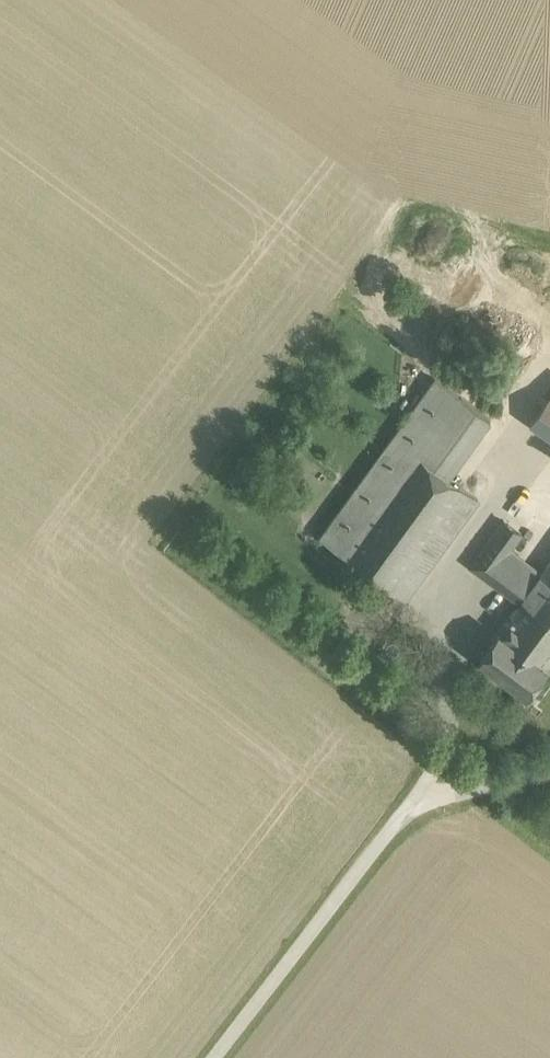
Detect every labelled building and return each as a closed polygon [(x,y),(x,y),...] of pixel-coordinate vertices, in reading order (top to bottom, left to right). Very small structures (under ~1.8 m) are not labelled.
[(436,376),(321,535),(347,554),(421,454),(462,396),(436,376)] [(462,396),(421,454),(449,475),(491,417),(462,396)] [(532,421),(549,433),(549,396),(532,421)] [(421,454),(347,554),(405,597),(411,589),(412,590),(446,543),(445,543),(478,497),(449,475),(421,454)] [(505,519),(471,565),(521,601),(524,597),(534,582),(503,559),(523,532),(505,519)] [(523,532),(503,559),(534,582),(549,561),(549,552),(523,532)] [(524,597),(549,616),(549,561),(534,582),(524,597)] [(524,597),(521,601),(499,630),(547,666),(549,663),(549,616),(524,597)] [(547,666),(499,630),(481,655),(529,691),(547,666)]
